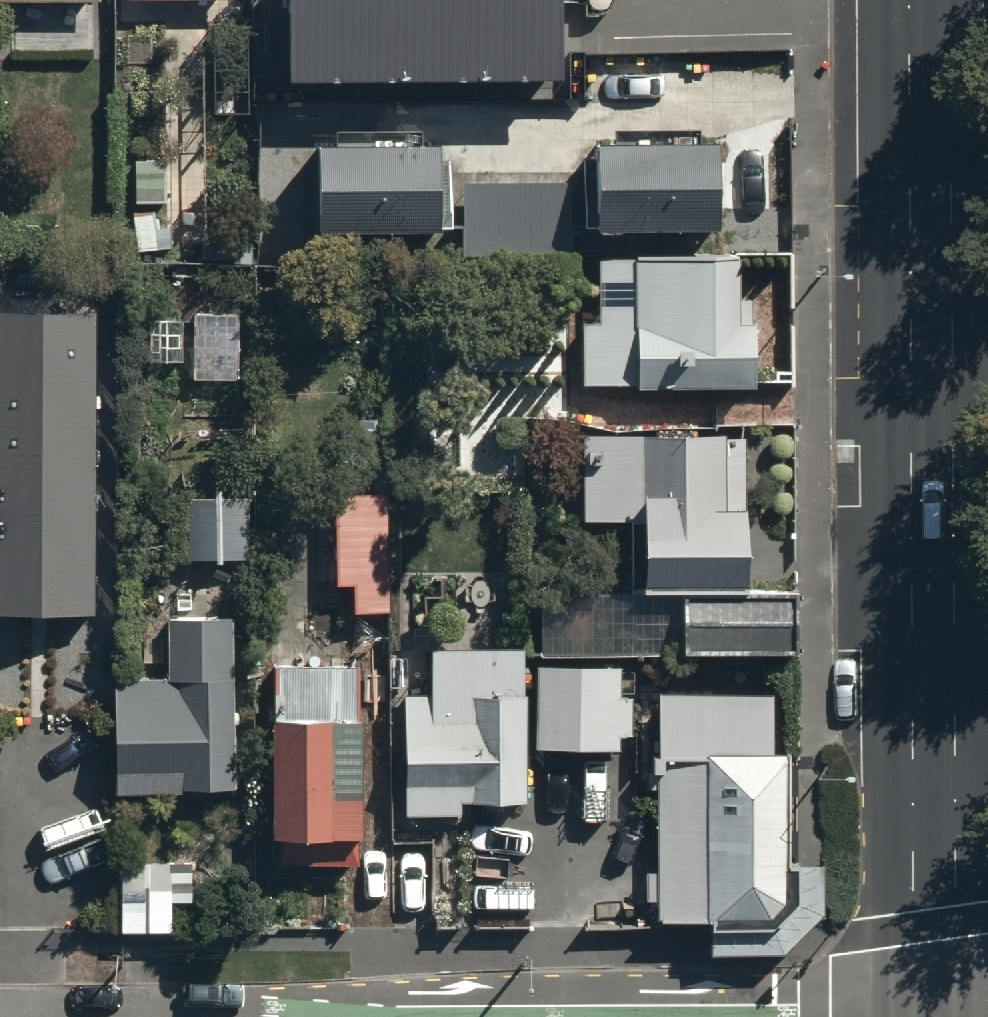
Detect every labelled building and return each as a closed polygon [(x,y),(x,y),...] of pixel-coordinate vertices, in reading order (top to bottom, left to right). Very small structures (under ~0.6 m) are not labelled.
[(288,75),(560,73),(559,0),(288,0),(288,75)] [(720,149),(593,149),(594,236),(720,235),(720,149)] [(433,150),(315,150),(315,232),(433,231),(433,150)] [(566,190),(456,189),(456,258),(565,258),(566,190)] [(737,258),(603,259),(603,322),(579,322),(580,389),(757,387),(757,297),(737,298),(737,258)] [(0,317),(0,615),(93,615),(93,317),(0,317)] [(745,432),(585,433),(586,521),(630,521),(630,590),(746,590),(745,432)] [(185,557),(248,556),(247,497),(184,498),(185,557)] [(320,506),(321,584),(384,583),(383,506),(320,506)] [(793,593),(679,594),(680,653),(793,653),(793,593)] [(171,619),(171,682),(116,683),(117,769),(171,768),(172,783),(233,782),(232,619),(171,619)] [(427,696),(402,697),(403,814),(458,814),(458,799),(524,799),(523,649),(427,650),(427,696)] [(341,665),(273,666),(276,835),(361,834),(359,688),(341,665)] [(619,671),(540,671),(540,749),(619,748),(619,671)] [(660,694),(659,756),(773,756),(773,694),(660,694)] [(773,756),(659,756),(660,920),(788,919),(786,756),(773,756)] [(169,860),(121,862),(123,927),(171,925),(169,860)]
